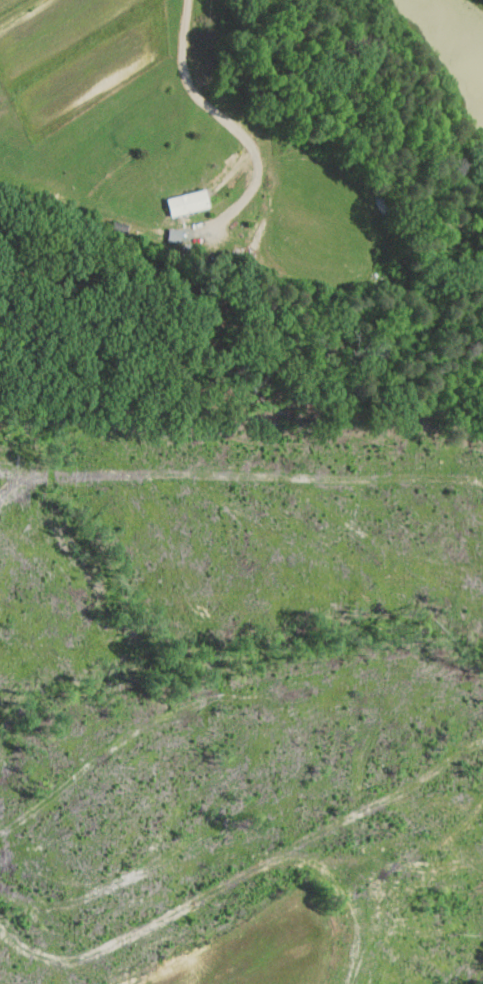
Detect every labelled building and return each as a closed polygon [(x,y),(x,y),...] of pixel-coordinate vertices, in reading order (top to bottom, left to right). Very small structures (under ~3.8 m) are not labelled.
[(196,201),(192,183),(153,193),(158,210),(196,201)] [(167,236),(168,223),(155,223),(155,235),(167,236)]
